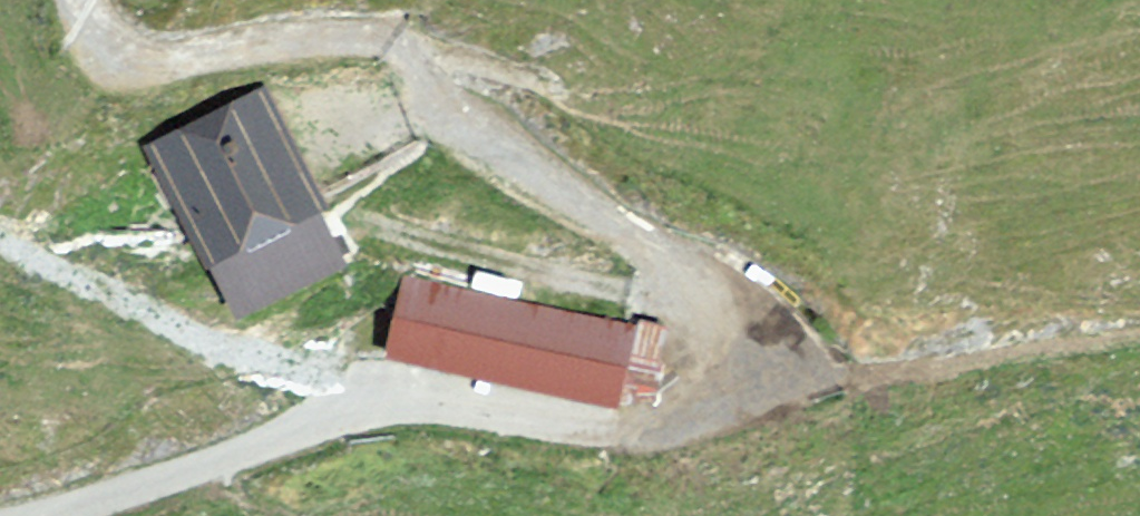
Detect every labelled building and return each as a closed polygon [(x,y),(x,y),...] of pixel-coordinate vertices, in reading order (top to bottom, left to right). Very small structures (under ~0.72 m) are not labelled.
[(262,83),(138,137),(228,315),(341,252),(262,83)] [(636,317),(394,260),(378,348),(619,401),(636,317)]
